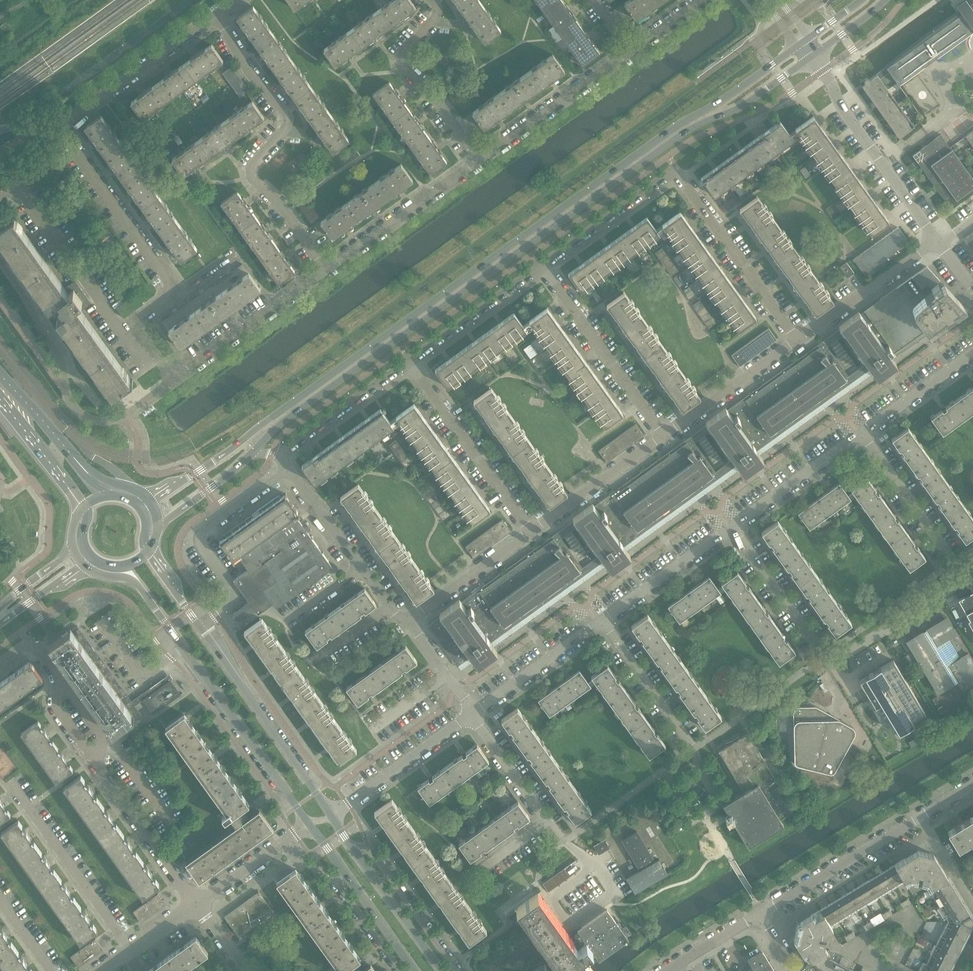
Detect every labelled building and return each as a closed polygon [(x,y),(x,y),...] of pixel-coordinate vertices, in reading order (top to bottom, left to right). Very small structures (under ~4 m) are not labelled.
[(294,9),(307,0),(288,0),(294,9)] [(389,27),(400,19),(401,20),(404,17),(404,16),(415,8),(410,0),(392,0),(377,11),(389,27)] [(466,15),(482,3),(479,0),(454,0),(453,1),(456,5),(457,4),(466,15)] [(544,12),(561,0),(536,0),(544,12)] [(544,12),(564,38),(580,26),(575,20),(577,19),(573,14),(572,15),(569,11),(570,10),(567,5),(565,6),(561,0),(544,12)] [(625,3),(636,19),(663,0),(629,0),(625,3)] [(886,66),(887,67),(890,72),(899,84),(901,83),(925,65),(926,64),(930,62),(931,61),(935,58),(971,33),(972,31),(972,1),(969,3),(966,0),(965,0),(957,6),(960,10),(957,12),(954,14),(948,19),(941,24),(935,28),(929,33),(922,38),(911,47),(904,52),(898,56),(893,60),(886,66)] [(482,3),(466,15),(474,26),(473,27),(475,31),(477,30),(485,42),(501,30),(482,3)] [(248,33),(256,44),(272,33),(253,6),(237,18),(245,29),(245,30),(247,34),(248,33)] [(350,30),(362,46),(373,38),(374,39),(378,37),(377,36),(382,32),(389,27),(377,11),(350,30)] [(580,26),(564,38),(583,65),(599,53),(594,47),(596,46),(592,41),(591,42),(590,41),(592,40),(586,32),(585,33),(580,26)] [(362,46),(350,30),(323,50),(335,66),(347,57),(347,58),(351,55),(350,54),(362,46)] [(267,59),(276,71),(292,60),(272,33),(256,44),(265,56),(264,56),(266,60),(267,59)] [(185,64),(196,80),(223,60),(212,44),(200,53),(199,52),(196,54),(196,55),(185,64)] [(527,74),(538,90),(565,71),(553,55),(527,74)] [(286,86),(295,98),(311,86),(292,60),(276,71),(284,83),(283,83),(286,87),(286,86)] [(196,80),(185,64),(173,72),(173,71),(169,74),(170,74),(158,83),(170,99),(196,80)] [(222,74),(226,78),(236,71),(232,67),(233,67),(232,66),(222,74)] [(866,79),(863,81),(870,90),(867,92),(897,133),(899,137),(914,126),(880,78),(890,72),(886,67),(877,74),(870,79),(869,78),(868,78),(867,78),(866,79)] [(226,78),(229,83),(239,76),(236,71),(226,78)] [(527,74),(500,93),(512,109),(538,90),(527,74)] [(239,76),(229,83),(233,88),(243,81),(239,76)] [(246,86),(243,81),(233,88),(236,93),(246,86)] [(373,94),(392,121),(408,109),(404,103),(405,102),(401,97),(400,98),(397,94),(399,93),(395,88),(394,89),(389,82),(373,94)] [(170,99),(158,83),(147,91),(146,90),(143,93),(143,94),(131,102),(143,118),(170,99)] [(246,86),(236,93),(240,98),(250,91),(250,90),(249,90),(246,86)] [(330,113),(311,86),(295,98),(303,109),(302,110),(305,114),(306,113),(314,125),(330,113)] [(512,109),(500,93),(472,112),(484,129),(512,109)] [(226,121),(237,137),(249,128),(249,129),(253,127),(252,126),(264,117),(253,101),(226,121)] [(413,116),(408,109),(392,121),(411,148),(428,136),(423,130),(424,129),(421,124),(419,125),(417,121),(418,120),(414,115),(413,116)] [(330,113),(314,125),(322,136),(321,137),(324,140),(325,139),(333,151),(349,140),(330,113)] [(85,127),(104,154),(121,142),(101,115),(85,127)] [(799,134),(871,234),(889,221),(813,116),(796,129),(790,134),(780,121),(702,178),(714,196),(799,134)] [(199,140),(211,156),(222,147),(223,148),(226,146),(226,145),(237,137),(226,121),(199,140)] [(972,177),(971,178),(968,173),(968,172),(967,172),(964,167),(964,166),(963,167),(961,163),(961,162),(960,161),(960,162),(956,157),(957,157),(956,156),(952,151),(952,150),(953,150),(952,149),(951,149),(941,135),(926,145),(921,148),(912,155),(913,156),(949,206),(949,207),(958,201),(957,199),(972,188),(972,180),(972,178),(972,177)] [(428,136),(411,148),(431,175),(447,163),(442,156),(444,155),(440,150),(438,151),(436,147),(437,146),(434,142),(432,142),(428,136)] [(211,156),(199,140),(172,159),(184,175),(196,167),(200,165),(199,164),(211,156)] [(121,142),(104,154),(124,180),(140,169),(121,142)] [(347,150),(353,160),(360,155),(353,145),(347,150)] [(374,183),(386,199),(413,180),(401,164),(374,183)] [(159,195),(140,169),(124,180),(143,207),(159,195)] [(374,183),(348,202),(360,218),(386,199),(374,183)] [(221,203),(241,230),(257,218),(252,212),(254,211),(250,206),(249,207),(246,203),(247,202),(244,197),(243,198),(238,191),(221,203)] [(178,222),(159,195),(143,207),(162,234),(178,222)] [(726,210),(738,203),(734,197),(722,205),(726,210)] [(751,224),(759,236),(776,224),(757,197),(740,210),(748,221),(751,224)] [(360,218),(348,202),(321,222),(332,238),(360,218)] [(666,230),(738,330),(756,317),(680,212),(663,225),(656,230),(647,217),(569,274),(581,292),(666,230)] [(15,218),(16,217),(15,216),(0,227),(0,239),(50,308),(60,301),(62,303),(60,305),(64,311),(66,309),(68,312),(58,319),(113,395),(133,380),(130,382),(79,312),(92,303),(75,280),(63,289),(13,219),(15,218)] [(262,225),(257,218),(241,230),(260,257),(276,245),(271,239),(273,238),(269,233),(268,234),(265,230),(266,229),(263,224),(262,225)] [(178,222),(162,234),(173,249),(181,261),(198,249),(178,222)] [(795,250),(776,224),(759,236),(767,247),(770,250),(778,262),(795,250)] [(887,235),(898,250),(909,242),(898,227),(887,235)] [(963,239),(968,245),(970,244),(972,248),(972,232),(963,239)] [(898,250),(887,235),(876,243),(887,258),(898,250)] [(865,251),(876,266),(887,258),(876,243),(865,251)] [(276,245),(260,257),(279,284),(295,272),(291,265),(292,264),(288,259),(287,260),(284,256),(285,255),(282,251),(281,251),(276,245)] [(655,253),(672,276),(678,271),(662,248),(655,253)] [(814,276),(795,250),(778,262),(789,276),(797,288),(814,276)] [(876,266),(865,251),(854,259),(864,274),(876,266)] [(840,267),(847,277),(854,273),(847,262),(840,267)] [(259,288),(259,287),(255,281),(242,264),(177,310),(174,313),(163,321),(162,321),(175,339),(179,345),(178,346),(179,347),(261,289),(260,287),(259,288)] [(926,266),(864,311),(865,311),(864,312),(866,314),(892,350),(895,353),(944,318),(953,311),(952,309),(953,304),(948,303),(942,294),(945,292),(931,272),(926,266)] [(814,276),(797,288),(807,302),(808,303),(816,314),(832,302),(814,276)] [(607,305),(626,331),(643,319),(624,293),(607,305)] [(117,308),(124,318),(144,303),(137,294),(123,304),(117,308)] [(693,306),(709,328),(716,323),(700,301),(693,306)] [(549,347),(566,335),(547,308),(530,321),(523,326),(514,313),(435,370),(448,387),(533,326),(549,347)] [(859,310),(839,325),(841,328),(840,328),(841,329),(844,333),(866,363),(870,368),(871,369),(873,373),(877,378),(897,364),(893,358),(889,352),(892,350),(866,314),(863,316),(859,310)] [(662,345),(643,319),(626,331),(645,357),(662,345)] [(768,329),(760,334),(732,355),(732,354),(731,355),(738,364),(740,367),(740,366),(776,340),(777,340),(768,328),(768,329)] [(549,347),(567,373),(585,361),(566,335),(549,347)] [(733,459),(743,473),(763,459),(755,448),(759,445),(759,446),(760,446),(757,442),(761,439),(762,441),(771,435),(772,437),(772,436),(770,433),(774,430),(775,432),(783,426),(784,428),(785,427),(782,424),(796,417),(797,419),(798,418),(796,416),(808,408),(810,410),(810,409),(807,405),(821,399),(822,401),(822,400),(820,397),(824,394),(825,396),(833,390),(834,392),(835,391),(833,387),(837,384),(838,386),(844,382),(844,383),(848,380),(832,359),(830,360),(824,352),(825,351),(820,343),(813,348),(815,350),(800,361),(798,359),(788,366),(790,369),(777,378),(776,375),(763,384),(765,387),(752,396),(751,393),(738,402),(739,405),(729,412),(725,406),(706,421),(708,423),(708,424),(733,459)] [(645,357),(664,384),(681,371),(662,345),(645,357)] [(585,361),(567,373),(586,399),(604,387),(585,361)] [(681,371),(664,384),(683,410),(700,397),(681,371)] [(604,387),(586,399),(605,426),(623,413),(604,387)] [(942,410),(931,418),(943,434),(972,412),(972,388),(946,407),(946,408),(943,410),(942,410)] [(485,416),(491,424),(508,412),(491,389),(474,401),(482,413),(483,412),(485,416)] [(415,443),(433,430),(414,404),(396,417),(397,417),(390,422),(384,413),(381,409),(302,466),(315,483),(400,422),(415,443)] [(529,441),(508,412),(491,424),(501,439),(501,438),(504,442),(503,442),(512,454),(529,441)] [(627,430),(635,441),(643,436),(643,437),(644,436),(635,424),(634,425),(635,425),(627,430)] [(902,454),(910,465),(926,453),(907,428),(892,439),(899,450),(900,450),(903,453),(902,454)] [(415,443),(434,469),(452,456),(433,430),(415,443)] [(627,430),(620,435),(628,447),(635,441),(627,430)] [(613,440),(621,452),(628,447),(620,435),(613,440)] [(571,523),(598,561),(602,558),(611,569),(630,555),(622,543),(625,541),(627,542),(627,541),(626,540),(624,538),(628,535),(630,537),(638,531),(639,533),(640,533),(637,529),(641,526),(643,528),(650,523),(652,524),(649,520),(663,513),(664,515),(665,515),(662,511),(665,508),(667,510),(675,504),(677,506),(677,505),(674,501),(678,499),(680,501),(688,495),(689,497),(690,496),(687,492),(691,490),(692,492),(701,486),(702,488),(702,487),(700,483),(704,480),(705,483),(714,476),(699,455),(697,457),(691,448),(692,447),(687,439),(680,444),(682,447),(669,456),(667,453),(655,462),(657,465),(644,474),(642,472),(630,480),(631,483),(619,492),(617,490),(605,499),(606,501),(596,508),(592,502),(573,517),(575,520),(571,523)] [(389,445),(393,451),(400,446),(396,440),(389,445)] [(621,452),(613,440),(606,446),(614,457),(621,452)] [(529,441),(512,454),(520,465),(523,468),(522,468),(530,480),(548,467),(529,441)] [(393,451),(398,456),(404,452),(400,446),(393,451)] [(614,457),(606,446),(599,451),(598,451),(606,463),(607,463),(607,462),(614,457)] [(398,456),(402,462),(409,457),(404,452),(398,456)] [(945,479),(926,453),(910,465),(918,475),(921,479),(920,479),(928,490),(945,479)] [(434,469),(453,495),(471,483),(452,456),(434,469)] [(409,457),(402,462),(405,468),(412,462),(409,457)] [(548,467),(530,480),(538,491),(539,491),(541,494),(549,506),(566,493),(548,467)] [(851,490),(853,493),(856,496),(861,503),(871,516),(886,505),(878,494),(875,490),(876,490),(867,478),(851,490)] [(963,504),(945,479),(928,490),(936,501),(939,504),(939,505),(947,516),(963,504)] [(471,483),(453,495),(472,522),(490,509),(471,483)] [(818,498),(830,515),(856,496),(853,493),(848,496),(846,493),(839,483),(818,498)] [(352,512),(360,523),(377,511),(358,485),(341,497),(349,508),(352,512)] [(427,497),(431,503),(438,498),(434,492),(427,497)] [(300,514),(286,494),(285,494),(281,497),(279,495),(245,520),(223,535),(225,538),(220,541),(234,562),(240,558),(248,570),(234,580),(249,602),(246,604),(252,613),(255,610),(258,615),(273,604),(276,609),(333,568),(328,561),(329,560),(323,552),(322,553),(318,546),(319,546),(313,538),(313,537),(307,532),(311,529),(300,514)] [(431,503),(435,509),(442,504),(438,498),(431,503)] [(830,515),(818,498),(798,513),(798,515),(809,530),(830,515)] [(442,504),(435,509),(439,514),(446,509),(442,504)] [(947,516),(954,526),(955,526),(957,530),(965,541),(972,535),(972,518),(963,504),(947,516)] [(886,505),(871,516),(890,543),(906,532),(898,520),(897,520),(895,517),(895,516),(886,505)] [(446,509),(439,514),(443,520),(450,515),(446,509)] [(396,538),(377,511),(360,523),(368,534),(370,538),(379,550),(396,538)] [(495,526),(503,537),(510,531),(510,532),(511,532),(502,520),(501,520),(502,521),(495,526)] [(772,547),(780,558),(796,547),(778,523),(777,521),(762,533),(769,543),(770,544),(770,543),(773,547),(772,547)] [(488,531),(495,542),(503,537),(495,526),(488,531)] [(488,531),(480,536),(488,547),(495,542),(488,531)] [(906,532),(890,543),(909,570),(925,558),(917,547),(914,543),(906,532)] [(436,624),(435,621),(428,626),(437,639),(440,637),(455,658),(457,657),(456,655),(466,649),(478,665),(497,651),(489,639),(493,637),(493,638),(494,638),(491,634),(495,631),(497,633),(505,628),(506,629),(506,628),(503,625),(508,622),(509,624),(509,625),(517,618),(518,620),(519,619),(518,618),(516,616),(520,613),(522,615),(530,609),(531,611),(531,610),(529,607),(533,604),(534,606),(535,606),(542,600),(543,602),(544,601),(543,600),(544,599),(545,599),(549,596),(548,596),(555,591),(556,593),(557,592),(556,591),(568,582),(569,584),(569,583),(566,579),(568,578),(571,577),(572,579),(576,577),(579,575),(582,572),(566,550),(564,552),(558,544),(560,543),(554,535),(547,540),(549,542),(536,551),(535,549),(522,558),(524,561),(511,569),(510,567),(497,576),(499,578),(486,588),(484,585),(472,594),(473,597),(463,604),(459,598),(440,612),(444,618),(436,624)] [(473,541),(481,552),(488,547),(480,536),(473,541)] [(415,564),(396,538),(379,550),(387,561),(389,564),(398,577),(415,564)] [(481,552),(473,541),(466,546),(465,547),(473,558),(474,558),(474,557),(481,552)] [(791,573),(799,584),(814,573),(796,547),(780,558),(788,569),(791,572),(791,573)] [(415,564),(398,577),(408,590),(416,602),(433,589),(415,564)] [(731,597),(741,610),(757,599),(748,587),(746,584),(746,583),(737,572),(721,583),(723,586),(726,590),(731,597)] [(809,598),(817,609),(833,598),(814,573),(799,584),(806,594),(806,595),(807,594),(809,598)] [(709,577),(689,592),(700,608),(726,590),(723,586),(718,590),(709,577)] [(216,579),(210,584),(213,589),(220,584),(216,580),(216,579)] [(969,585),(970,586),(955,594),(972,626),(972,582),(969,585)] [(335,610),(346,626),(361,615),(361,616),(362,615),(361,614),(364,612),(365,613),(365,612),(376,605),(365,589),(335,610)] [(700,608),(689,592),(668,606),(668,607),(669,608),(679,623),(700,608)] [(833,598),(817,609),(825,620),(828,623),(827,624),(835,635),(851,623),(833,598)] [(741,610),(760,637),(776,625),(768,614),(767,614),(765,610),(757,599),(741,610)] [(346,626),(335,610),(306,631),(317,647),(328,639),(328,640),(328,639),(328,638),(331,636),(331,637),(346,626)] [(642,641),(650,652),(666,641),(648,616),(647,615),(632,626),(639,637),(640,637),(642,641)] [(253,643),(264,658),(281,645),(262,619),(245,632),(253,643)] [(951,624),(947,627),(945,624),(941,626),(939,621),(926,629),(927,631),(924,633),(923,631),(914,636),(917,641),(913,643),(915,646),(911,649),(926,673),(930,681),(933,685),(937,683),(940,686),(943,684),(946,689),(955,683),(953,681),(956,679),(962,689),(972,683),(972,660),(951,624)] [(776,625),(760,637),(779,663),(795,652),(787,640),(784,637),(784,636),(776,625)] [(137,714),(80,635),(83,633),(78,626),(48,648),(49,647),(113,736),(112,737),(135,721),(137,723),(138,723),(133,717),(137,714)] [(660,667),(669,678),(684,666),(666,641),(650,652),(658,663),(658,662),(661,666),(660,666),(660,667)] [(300,671),(281,645),(264,658),(283,684),(300,671)] [(376,667),(387,683),(402,672),(402,671),(405,669),(406,670),(406,669),(417,662),(405,646),(376,667)] [(897,651),(900,656),(909,651),(906,646),(897,651)] [(925,712),(894,660),(880,669),(881,671),(875,675),(874,673),(859,681),(875,708),(881,704),(899,733),(915,724),(912,720),(925,712)] [(30,662),(4,681),(16,698),(42,678),(43,678),(31,661),(30,662)] [(591,677),(593,680),(596,683),(601,690),(611,704),(627,692),(618,681),(616,677),(607,666),(591,677)] [(684,666),(669,678),(676,688),(677,688),(679,692),(687,703),(703,692),(684,666)] [(387,683),(376,667),(346,688),(357,704),(369,696),(368,695),(372,693),(372,694),(387,683)] [(579,670),(558,685),(570,702),(596,683),(593,680),(589,683),(579,670)] [(283,684),(302,710),(319,698),(300,671),(283,684)] [(153,714),(153,715),(157,712),(156,712),(165,706),(170,702),(179,696),(183,693),(181,694),(171,680),(143,700),(153,714)] [(16,698),(4,681),(0,683),(0,709),(16,698)] [(570,702),(558,685),(539,700),(538,700),(539,702),(549,717),(570,702)] [(611,704),(630,730),(646,719),(638,707),(637,708),(635,704),(635,703),(627,692),(611,704)] [(703,692),(687,703),(694,714),(695,713),(697,717),(705,728),(721,717),(703,692)] [(302,710),(320,736),(338,724),(319,698),(302,710)] [(809,768),(830,773),(831,773),(832,773),(833,773),(834,772),(835,771),(845,752),(854,736),(855,735),(855,734),(855,733),(855,731),(855,730),(854,729),(854,728),(853,727),(852,726),(831,714),(817,707),(816,707),(815,706),(814,706),(800,707),(799,707),(798,707),(797,708),(796,709),(795,709),(794,710),(794,712),(793,713),(793,714),(794,742),(794,761),(794,762),(795,763),(795,764),(796,764),(797,765),(805,767),(809,768)] [(509,730),(520,746),(536,734),(518,710),(517,709),(501,720),(507,727),(509,730)] [(226,821),(230,818),(231,818),(230,818),(232,816),(240,827),(192,861),(188,865),(200,881),(272,829),(273,829),(261,812),(256,815),(248,805),(249,805),(208,748),(208,747),(188,719),(187,720),(184,716),(185,715),(168,727),(171,731),(191,760),(192,760),(229,812),(227,813),(222,817),(226,821)] [(646,719),(630,730),(649,757),(665,746),(657,734),(654,730),(646,719)] [(21,734),(38,758),(56,746),(38,722),(21,734)] [(338,724),(320,736),(331,750),(339,762),(356,750),(338,724)] [(738,796),(737,796),(736,796),(737,797),(731,800),(730,800),(730,801),(727,803),(724,804),(723,804),(725,807),(729,814),(728,814),(729,815),(731,818),(730,818),(731,819),(731,818),(748,847),(772,832),(775,830),(776,830),(777,830),(776,829),(782,826),(783,826),(781,821),(780,820),(779,819),(794,810),(782,790),(763,758),(762,758),(748,734),(748,733),(740,738),(733,743),(724,748),(719,751),(719,752),(734,776),(733,776),(736,780),(740,777),(747,789),(743,792),(743,793),(738,796)] [(531,760),(538,771),(554,759),(536,734),(520,746),(527,756),(531,760)] [(448,766),(459,782),(489,761),(477,745),(466,753),(463,756),(462,755),(448,766)] [(56,746),(38,758),(56,783),(73,770),(56,746)] [(549,786),(556,796),(572,785),(554,759),(538,771),(546,781),(549,786)] [(459,782),(448,766),(432,777),(433,778),(429,780),(418,788),(422,793),(429,803),(459,782)] [(64,788),(84,815),(101,803),(81,776),(64,788)] [(572,785),(556,796),(567,811),(575,821),(591,810),(572,785)] [(419,796),(421,799),(424,797),(418,789),(413,792),(417,797),(419,796)] [(11,815),(0,800),(0,823),(11,815)] [(383,823),(394,838),(411,826),(392,800),(375,812),(383,823)] [(489,823),(500,839),(509,833),(529,817),(518,802),(489,823)] [(84,815),(104,843),(121,830),(101,803),(84,815)] [(948,833),(958,850),(972,841),(972,817),(948,833)] [(1,832),(21,860),(38,848),(28,833),(18,820),(1,832)] [(500,839),(489,823),(476,833),(459,845),(470,860),(481,852),(500,839)] [(394,838),(413,865),(430,852),(411,826),(394,838)] [(104,843),(123,870),(140,858),(121,830),(104,843)] [(659,859),(654,862),(650,855),(653,853),(653,852),(650,854),(648,851),(651,849),(650,848),(647,850),(636,831),(622,839),(627,848),(640,870),(627,878),(635,891),(639,889),(640,889),(640,888),(666,873),(667,873),(664,868),(666,867),(666,866),(664,867),(662,864),(664,863),(662,864),(659,859)] [(595,846),(599,853),(609,847),(605,840),(595,846)] [(58,875),(38,848),(21,860),(41,887),(58,875)] [(895,865),(905,882),(906,884),(911,881),(912,881),(915,882),(918,883),(922,883),(925,884),(926,884),(929,890),(948,921),(926,964),(923,962),(919,970),(950,970),(963,946),(972,926),(972,915),(949,876),(947,877),(942,868),(934,854),(925,852),(918,850),(905,859),(895,865)] [(430,852),(413,865),(432,891),(449,878),(430,852)] [(160,885),(140,858),(123,870),(143,898),(144,897),(149,893),(150,893),(160,885)] [(885,870),(896,888),(905,882),(895,865),(885,870)] [(564,868),(543,884),(549,892),(570,877),(564,868)] [(343,970),(344,970),(376,970),(372,966),(367,970),(360,960),(360,959),(319,902),(320,902),(299,874),(296,869),(279,881),(282,886),(302,914),(303,914),(340,966),(338,968),(338,967),(333,970),(343,970)] [(876,876),(887,893),(896,888),(885,870),(876,876)] [(41,887),(61,915),(78,902),(58,875),(41,887)] [(876,876),(867,882),(877,899),(887,893),(876,876)] [(432,891),(450,917),(467,905),(449,878),(432,891)] [(858,887),(868,904),(877,899),(867,882),(858,887)] [(849,893),(859,910),(868,904),(858,887),(849,893)] [(259,892),(224,916),(227,920),(239,937),(245,933),(247,932),(274,912),(262,895),(259,892)] [(144,897),(147,901),(133,911),(140,921),(150,914),(150,913),(163,904),(157,895),(158,894),(153,897),(149,893),(144,897)] [(594,970),(590,965),(598,959),(599,961),(629,939),(628,938),(623,932),(622,930),(616,921),(613,917),(607,910),(607,909),(602,913),(596,918),(590,922),(569,937),(569,936),(542,899),(538,894),(539,894),(538,893),(529,900),(527,901),(526,902),(525,902),(516,909),(515,910),(550,960),(549,961),(548,962),(547,963),(546,963),(545,962),(533,970),(594,970)] [(849,893),(839,898),(850,916),(859,910),(849,893)] [(830,904),(841,921),(850,916),(839,898),(830,904)] [(81,942),(87,938),(98,930),(78,902),(61,915),(80,942),(81,942)] [(830,904),(821,909),(831,927),(841,921),(830,904)] [(467,905),(450,917),(461,931),(469,943),(486,931),(467,905)] [(808,963),(812,960),(827,951),(824,946),(826,936),(827,932),(828,931),(833,928),(831,927),(821,909),(797,924),(793,939),(808,963)] [(15,947),(0,926),(0,958),(15,947)] [(181,970),(183,970),(208,953),(196,936),(169,955),(181,970)] [(87,938),(81,942),(85,947),(71,956),(78,966),(88,959),(87,958),(101,949),(95,940),(96,939),(95,939),(90,942),(87,938)] [(252,952),(253,952),(263,945),(263,944),(262,945),(258,939),(259,938),(258,938),(248,946),(249,946),(250,948),(252,950),(253,951),(252,952)] [(0,958),(0,962),(6,970),(32,970),(15,947),(0,958)] [(812,960),(815,964),(820,967),(818,970),(821,970),(829,970),(834,961),(830,959),(834,952),(830,950),(827,951),(812,960)] [(762,951),(747,960),(751,967),(749,969),(745,970),(774,970),(762,951)] [(169,955),(147,970),(181,970),(169,955)] [(829,970),(842,970),(848,959),(844,957),(840,964),(834,961),(829,970)] [(848,959),(842,970),(854,970),(849,969),(853,961),(848,959)]
